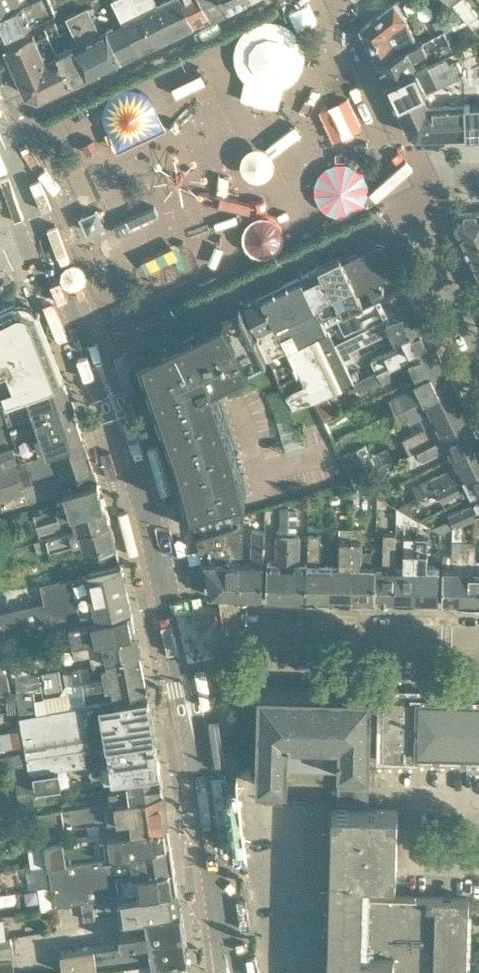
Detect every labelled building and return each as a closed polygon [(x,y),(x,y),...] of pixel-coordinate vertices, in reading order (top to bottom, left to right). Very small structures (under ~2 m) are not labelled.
[(0,9),(0,32),(1,34),(32,20),(74,0),(21,0),(0,9)] [(21,0),(0,0),(0,9),(21,0)] [(63,15),(75,40),(90,72),(123,56),(96,0),(93,0),(63,15)] [(123,56),(140,47),(117,0),(96,0),(123,56)] [(138,0),(117,0),(140,47),(158,39),(138,0)] [(158,0),(138,0),(158,39),(174,31),(158,0)] [(174,31),(195,21),(184,0),(158,0),(174,31)] [(195,21),(213,12),(207,0),(184,0),(195,21)] [(213,12),(216,14),(226,10),(226,6),(230,4),(228,0),(207,0),(213,12)] [(360,27),(376,60),(417,41),(407,20),(409,18),(395,0),(360,27)] [(474,28),(478,24),(478,14),(468,0),(451,0),(474,28)] [(445,28),(440,17),(425,23),(430,35),(443,29),(445,28)] [(46,23),(50,32),(73,80),(90,72),(75,40),(68,43),(56,18),(46,23)] [(430,35),(417,41),(376,60),(386,80),(385,80),(419,65),(452,48),(443,29),(430,35)] [(39,96),(56,88),(33,40),(29,32),(5,43),(27,92),(39,96)] [(50,32),(33,40),(56,88),(73,80),(50,32)] [(452,48),(419,65),(385,80),(395,100),(443,77),(465,66),(478,60),(478,36),(452,48)] [(467,132),(466,99),(478,98),(478,60),(465,66),(443,77),(395,100),(396,102),(411,131),(416,135),(445,133),(467,132)] [(466,99),(467,132),(478,132),(478,98),(466,99)] [(103,225),(97,210),(82,216),(88,231),(103,225)] [(475,266),(478,264),(478,211),(457,212),(453,219),(475,266)] [(378,234),(341,252),(358,287),(369,281),(375,292),(406,277),(386,237),(378,234)] [(341,252),(320,262),(345,310),(365,301),(358,287),(341,252)] [(301,271),(325,321),(336,316),(339,313),(345,310),(320,262),(301,271)] [(301,271),(280,282),(333,392),(356,382),(345,361),(341,353),(336,343),(325,321),(301,271)] [(388,318),(418,303),(407,280),(365,301),(345,310),(339,313),(347,328),(368,318),(369,315),(371,320),(375,321),(386,315),(388,318)] [(280,282),(262,291),(287,344),(300,370),(305,383),(314,401),(328,394),(333,392),(280,282)] [(262,291),(243,300),(258,331),(258,334),(265,347),(280,380),(300,370),(287,344),(262,291)] [(25,300),(23,300),(21,300),(19,300),(16,300),(15,301),(3,307),(35,388),(64,377),(63,376),(51,347),(36,310),(36,308),(35,306),(33,305),(32,303),(30,302),(29,301),(27,300),(25,300)] [(144,350),(142,351),(143,355),(150,374),(149,374),(150,378),(151,378),(159,399),(158,400),(159,404),(160,404),(167,425),(168,430),(169,429),(176,451),(177,455),(178,455),(183,477),(184,482),(185,481),(191,503),(190,504),(191,508),(192,507),(196,525),(194,525),(195,528),(196,528),(241,514),(240,512),(235,494),(246,492),(234,445),(211,381),(267,355),(255,331),(254,331),(240,302),(238,303),(238,304),(234,305),(234,306),(209,318),(201,321),(204,326),(196,329),(194,325),(190,327),(167,339),(167,338),(163,340),(144,350)] [(418,303),(388,318),(336,343),(345,361),(354,357),(350,349),(365,341),(393,328),(396,335),(398,338),(428,324),(426,320),(418,303)] [(5,399),(35,388),(3,307),(0,308),(0,402),(5,399)] [(373,358),(379,370),(437,343),(428,324),(398,338),(401,345),(373,358)] [(379,370),(356,382),(361,392),(411,368),(416,378),(447,363),(437,343),(379,370)] [(405,407),(456,382),(447,363),(416,378),(419,384),(390,398),(396,411),(403,407),(405,407)] [(84,438),(64,377),(35,388),(5,399),(0,402),(0,467),(22,459),(55,448),(84,438)] [(410,453),(475,422),(456,382),(405,407),(411,420),(420,415),(425,426),(402,437),(410,453)] [(305,383),(287,392),(294,407),(314,401),(305,383)] [(328,394),(314,401),(324,421),(338,414),(328,394)] [(407,416),(403,407),(396,411),(395,411),(400,420),(407,416)] [(407,455),(412,465),(449,447),(454,456),(478,444),(478,430),(475,422),(410,453),(407,455)] [(279,425),(280,446),(301,446),(301,426),(289,426),(289,425),(279,425)] [(349,433),(334,440),(337,446),(351,439),(349,433)] [(0,467),(0,509),(64,490),(98,480),(84,438),(55,448),(22,459),(0,467)] [(346,452),(341,455),(355,480),(370,473),(394,462),(386,446),(382,449),(379,444),(368,449),(365,443),(346,452)] [(478,467),(478,444),(454,456),(458,464),(414,485),(419,496),(438,487),(478,467)] [(438,487),(445,500),(465,490),(464,488),(470,485),(472,491),(473,492),(478,489),(478,467),(438,487)] [(379,492),(370,473),(355,480),(364,486),(376,493),(379,492)] [(100,485),(98,480),(64,490),(65,495),(51,499),(53,509),(38,514),(40,523),(105,503),(100,485)] [(364,486),(355,480),(354,490),(364,491),(364,486)] [(432,526),(441,532),(454,526),(461,523),(476,516),(478,515),(478,489),(473,492),(475,496),(477,502),(471,502),(446,514),(448,518),(432,526)] [(333,494),(333,504),(341,504),(341,494),(333,494)] [(388,500),(378,494),(377,506),(388,507),(388,500)] [(413,500),(398,507),(411,514),(413,515),(413,500)] [(78,532),(111,522),(111,521),(105,503),(40,523),(43,532),(75,522),(78,532)] [(267,563),(266,596),(288,596),(289,510),(289,507),(280,508),(280,510),(280,534),(279,534),(278,564),(267,563)] [(289,510),(288,596),(308,597),(308,564),(300,564),(300,535),(297,535),(298,511),(289,510)] [(411,514),(411,522),(419,522),(419,519),(413,515),(411,514)] [(227,523),(224,595),(244,596),(244,562),(245,517),(227,523)] [(47,540),(35,543),(38,554),(55,550),(81,543),(84,553),(117,545),(111,522),(78,532),(47,540)] [(197,532),(196,532),(202,561),(203,567),(209,595),(224,595),(227,523),(197,532)] [(443,566),(442,600),(462,601),(464,540),(461,523),(454,526),(454,566),(443,566)] [(332,564),(331,598),(351,598),(353,526),(341,526),(340,565),(332,564)] [(353,526),(351,598),(374,599),(375,562),(372,562),(372,549),(363,549),(363,527),(360,527),(353,526)] [(244,596),(262,596),(264,529),(251,529),(251,562),(244,562),(244,596)] [(375,562),(374,599),(395,599),(397,563),(397,532),(386,531),(385,563),(375,562)] [(308,564),(308,597),(331,598),(332,564),(321,564),(322,533),(309,532),(308,564)] [(397,563),(395,599),(415,600),(418,537),(407,537),(406,563),(397,563)] [(415,600),(439,600),(440,563),(436,563),(428,563),(428,537),(418,537),(415,600)] [(462,601),(478,601),(478,557),(476,557),(476,540),(464,540),(462,601)] [(43,585),(41,585),(45,601),(126,585),(122,565),(43,585)] [(0,611),(0,619),(1,623),(3,635),(131,607),(126,585),(45,601),(0,611)] [(97,618),(69,624),(73,643),(136,631),(132,611),(97,618)] [(21,653),(8,656),(11,675),(44,668),(79,661),(140,650),(136,631),(73,643),(28,652),(30,660),(22,661),(21,653)] [(80,667),(63,670),(66,684),(144,670),(140,650),(79,661),(80,667)] [(44,668),(11,675),(15,695),(33,691),(48,688),(44,668)] [(0,671),(0,694),(12,692),(7,670),(0,671)] [(144,670),(66,684),(70,706),(87,704),(87,701),(148,689),(144,670)] [(343,691),(343,690),(326,690),(326,691),(259,689),(257,785),(288,785),(289,741),(340,742),(339,752),(338,752),(338,755),(339,755),(339,770),(370,771),(372,692),(343,691)] [(19,715),(37,712),(33,691),(15,695),(19,715)] [(385,758),(418,759),(418,753),(420,753),(420,752),(434,752),(434,753),(437,753),(437,752),(451,753),(451,754),(454,754),(454,753),(468,753),(468,754),(469,754),(469,768),(478,769),(478,703),(472,702),(472,701),(470,701),(470,702),(455,702),(455,701),(453,701),(453,702),(438,702),(438,700),(436,700),(436,701),(421,701),(421,700),(420,700),(420,693),(386,692),(384,758),(385,758)] [(37,712),(19,715),(21,729),(22,735),(152,714),(149,693),(87,704),(37,712)] [(152,714),(22,735),(24,746),(25,753),(25,756),(156,737),(152,714)] [(21,729),(11,731),(14,748),(24,746),(22,735),(21,729)] [(156,737),(25,756),(27,763),(28,773),(33,772),(59,769),(158,754),(158,753),(159,753),(156,737)] [(7,767),(27,763),(25,756),(25,753),(0,757),(0,768),(7,767)] [(158,754),(90,764),(93,780),(125,775),(126,777),(127,777),(127,779),(161,774),(158,754)] [(28,773),(27,763),(7,767),(10,784),(16,783),(30,781),(28,773)] [(62,784),(59,769),(33,772),(35,788),(62,784)] [(108,788),(89,790),(91,803),(164,792),(161,774),(127,779),(107,781),(108,788)] [(30,782),(21,783),(24,799),(32,798),(31,792),(30,782)] [(339,786),(338,802),(368,802),(369,802),(369,786),(339,786)] [(91,803),(62,807),(65,828),(99,823),(100,834),(168,823),(164,792),(91,803)] [(34,811),(32,799),(18,801),(12,802),(15,821),(35,817),(34,811)] [(39,810),(36,810),(38,820),(41,842),(67,839),(65,828),(62,807),(39,810)] [(370,895),(371,878),(377,879),(383,879),(390,879),(396,879),(398,809),(367,808),(333,807),(333,809),(331,811),(331,812),(331,813),(330,814),(330,815),(330,816),(330,817),(331,818),(331,819),(332,820),(332,821),(331,867),(328,972),(467,972),(469,897),(442,897),(396,895),(370,895)] [(38,820),(25,822),(29,844),(41,842),(38,820)] [(67,839),(41,842),(43,856),(44,865),(47,864),(130,851),(135,848),(171,843),(168,823),(100,834),(67,839)] [(174,866),(171,843),(135,848),(130,851),(47,864),(50,885),(174,866)] [(43,856),(31,858),(32,867),(34,866),(44,865),(43,856)] [(36,877),(29,878),(31,889),(39,888),(50,886),(50,885),(47,864),(44,865),(34,866),(36,877)] [(174,866),(50,885),(50,886),(53,906),(81,902),(93,900),(119,896),(118,896),(177,887),(174,866)] [(50,886),(39,888),(42,910),(53,908),(53,906),(50,886)] [(177,887),(118,896),(119,896),(121,917),(146,913),(181,908),(177,887)] [(93,900),(81,902),(84,920),(95,918),(93,900)] [(119,933),(120,941),(60,950),(64,972),(124,963),(152,959),(188,953),(187,951),(184,931),(183,930),(180,927),(177,910),(181,910),(181,908),(146,913),(148,929),(119,933)] [(0,938),(0,947),(12,945),(11,936),(2,938),(0,938)] [(187,954),(188,954),(188,953),(152,959),(124,963),(125,972),(190,972),(187,954)]
